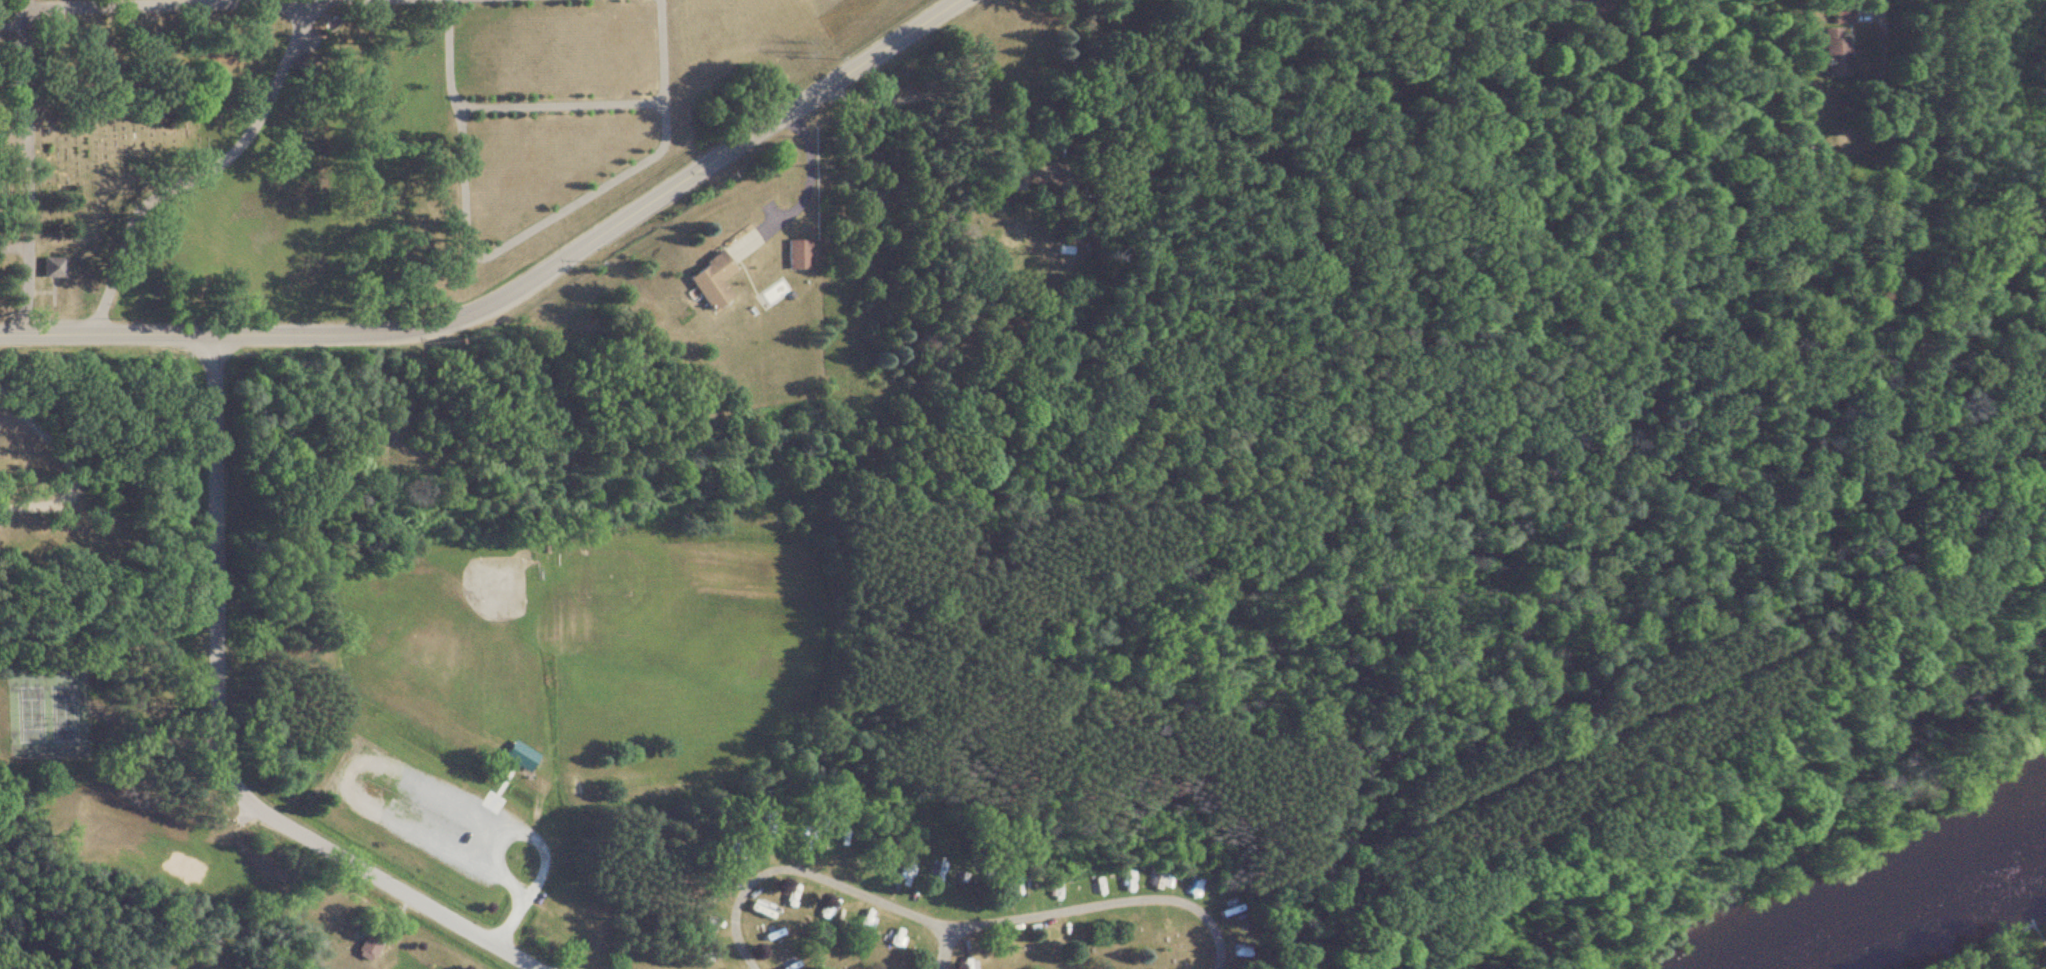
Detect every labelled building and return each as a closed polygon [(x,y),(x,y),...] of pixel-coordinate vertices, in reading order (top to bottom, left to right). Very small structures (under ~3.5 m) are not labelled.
[(1828,7),(1828,24),(1844,24),(1844,7),(1828,7)] [(1819,28),(1819,73),(1842,73),(1842,39),(1833,39),(1833,28),(1819,28)] [(781,270),(807,270),(807,240),(781,240),(781,270)] [(725,271),(711,251),(676,276),(701,311),(722,296),(712,281),(725,271)] [(789,907),(794,888),(787,886),(781,904),(789,907)] [(744,905),(763,922),(770,915),(751,897),(744,905)] [(824,923),(829,906),(818,902),(812,919),(824,923)] [(1238,914),(1237,905),(1219,907),(1220,916),(1238,914)] [(867,912),(854,912),(854,932),(867,932),(867,912)] [(769,936),(757,931),(751,946),(764,951),(769,936)] [(347,955),(363,964),(374,945),(357,936),(347,955)]
